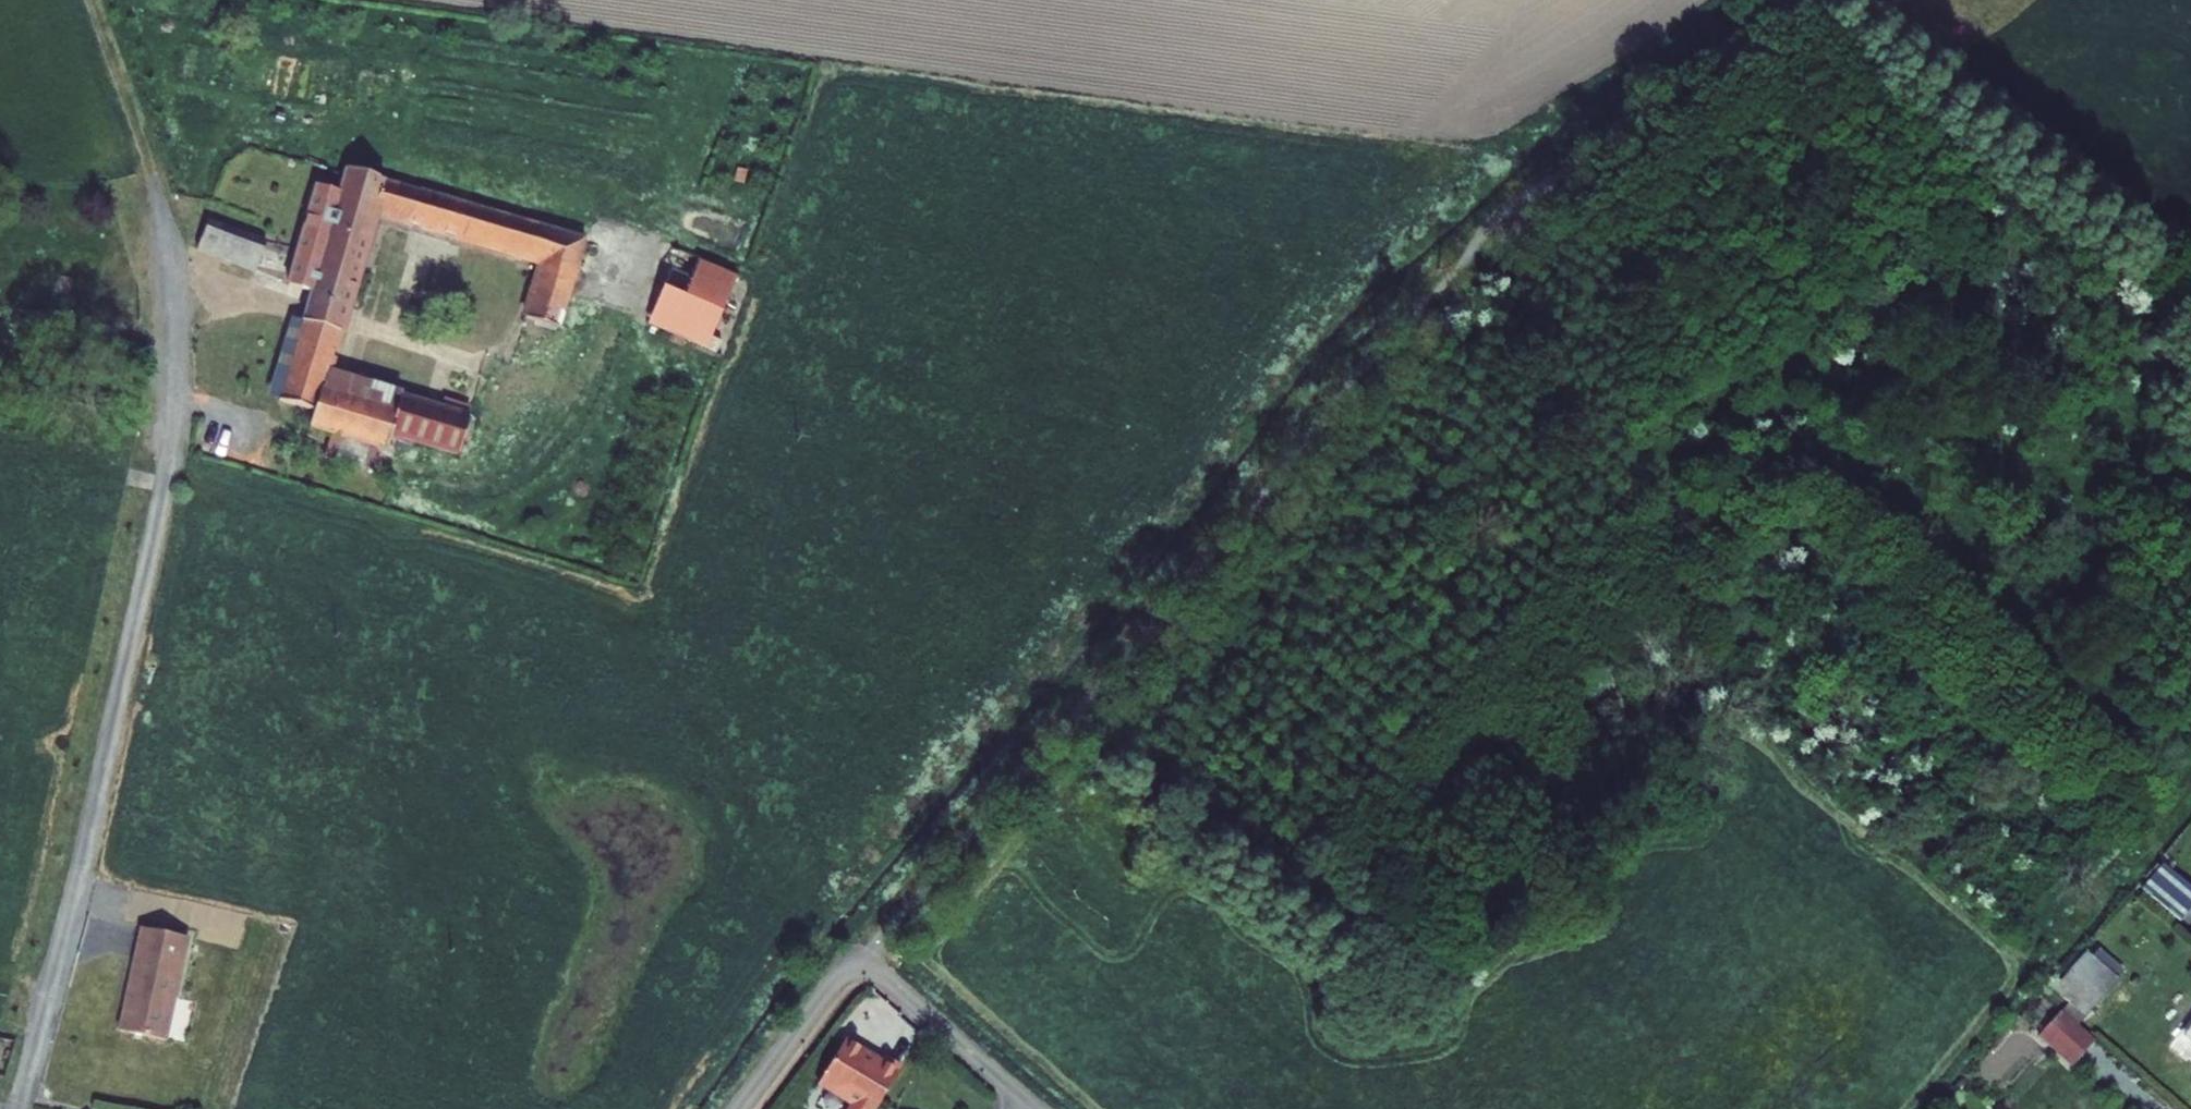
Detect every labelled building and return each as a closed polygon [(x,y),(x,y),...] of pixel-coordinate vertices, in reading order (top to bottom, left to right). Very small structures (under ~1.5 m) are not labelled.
[(317,185),(290,287),(311,294),(301,325),(283,321),(277,349),(267,347),(254,392),(315,413),(390,435),(460,456),(469,419),(475,405),(465,402),(442,395),(439,410),(398,398),(395,411),(323,388),(376,215),(545,262),(528,318),(549,325),(561,329),(585,237),(544,226),(558,182),(500,169),(487,210),(347,169),(340,194),(317,185)] [(208,221),(198,251),(256,274),(268,241),(208,221)] [(647,326),(707,348),(735,273),(675,251),(647,326)] [(528,318),(508,351),(529,361),(549,325),(528,318)] [(387,453),(390,435),(315,413),(309,428),(387,453)] [(2141,890),(2175,917),(2190,896),(2190,887),(2163,866),(2141,890)] [(101,1057),(147,1066),(168,965),(123,955),(101,1057)] [(2087,984),(2076,996),(2103,1019),(2114,1007),(2087,984)] [(2059,1013),(2035,1039),(2073,1069),(2095,1045),(2059,1013)] [(892,1078),(875,1067),(872,1072),(837,1050),(809,1094),(833,1108),(873,1108),(892,1078)]
